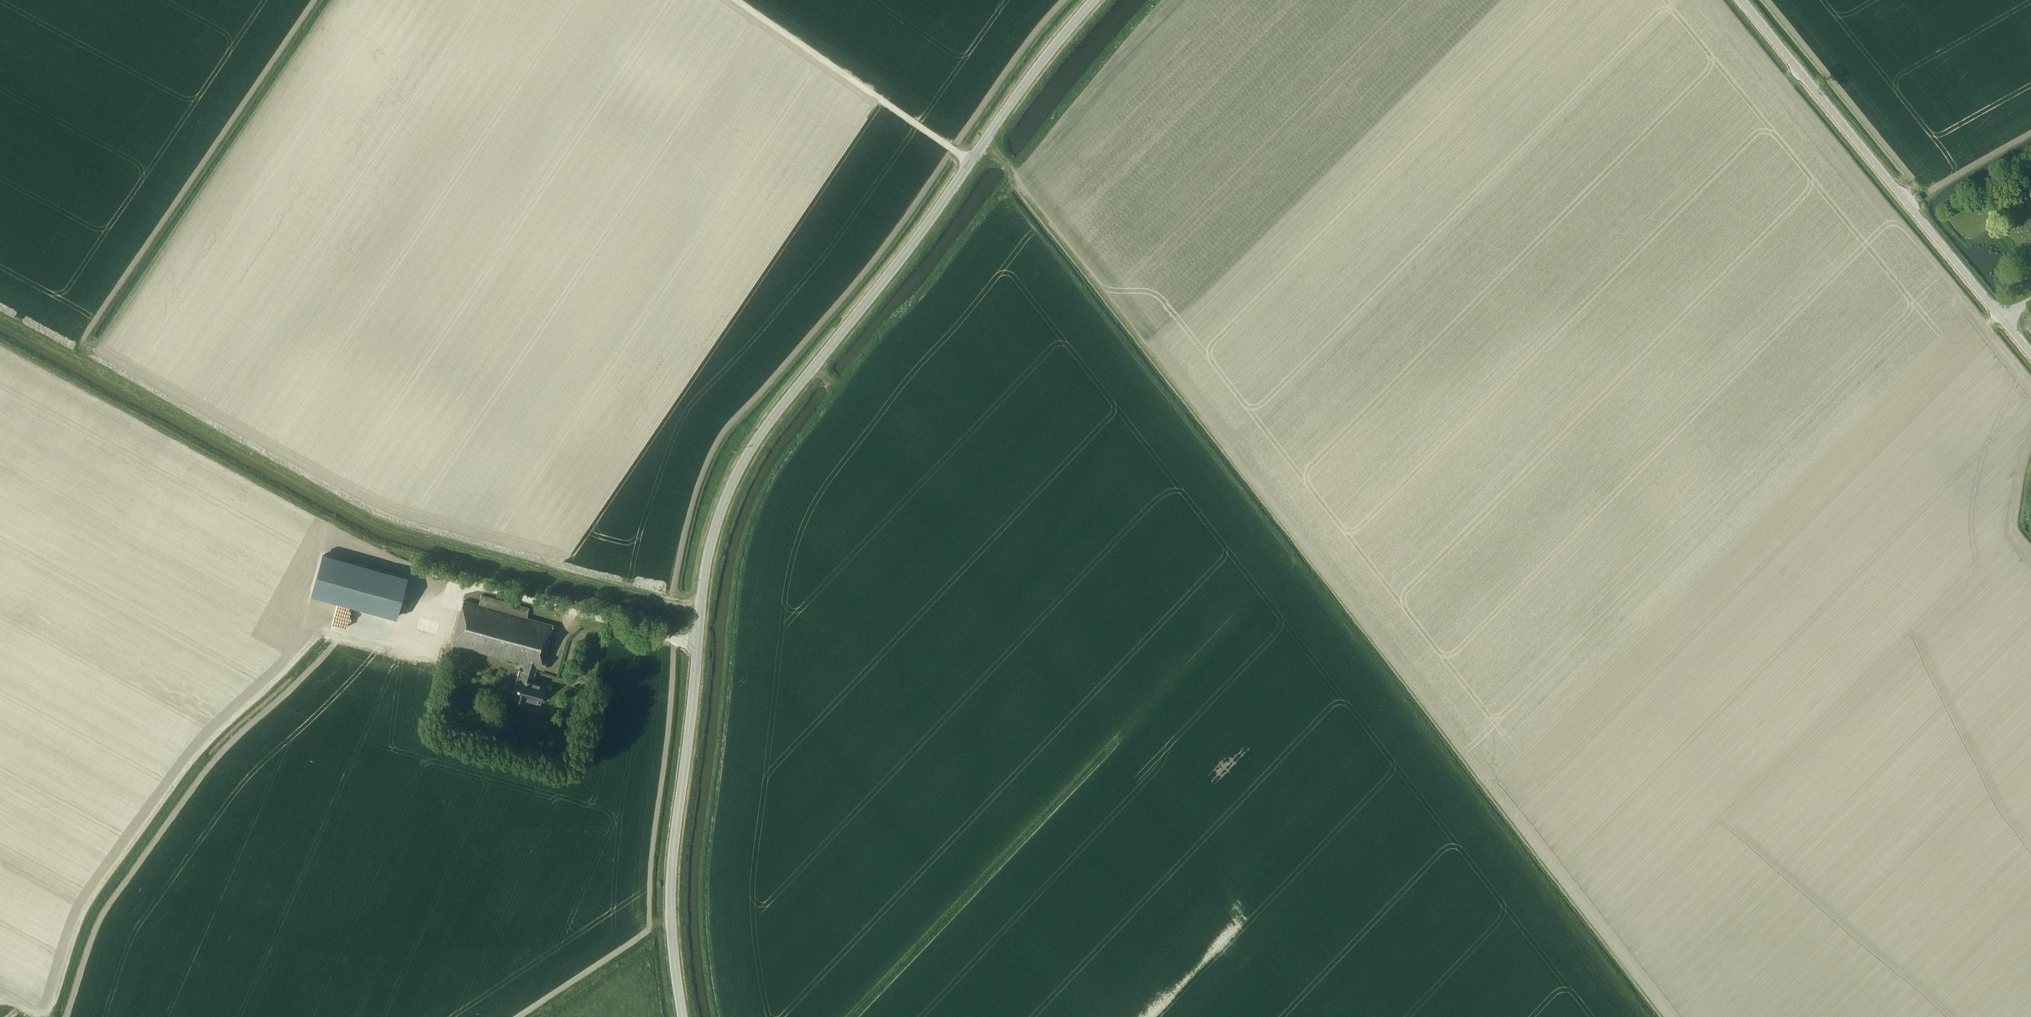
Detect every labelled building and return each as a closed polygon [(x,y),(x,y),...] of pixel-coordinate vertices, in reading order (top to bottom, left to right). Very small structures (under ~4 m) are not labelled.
[(406,576),(324,554),(313,595),(394,617),(406,576)] [(536,667),(544,669),(547,657),(545,656),(553,625),(527,618),(529,608),(481,594),(478,604),(463,600),(451,644),(525,664),(523,670),(519,669),(515,686),(517,687),(515,696),(516,696),(515,698),(523,700),(523,698),(540,703),(544,686),(531,682),(536,667)]
